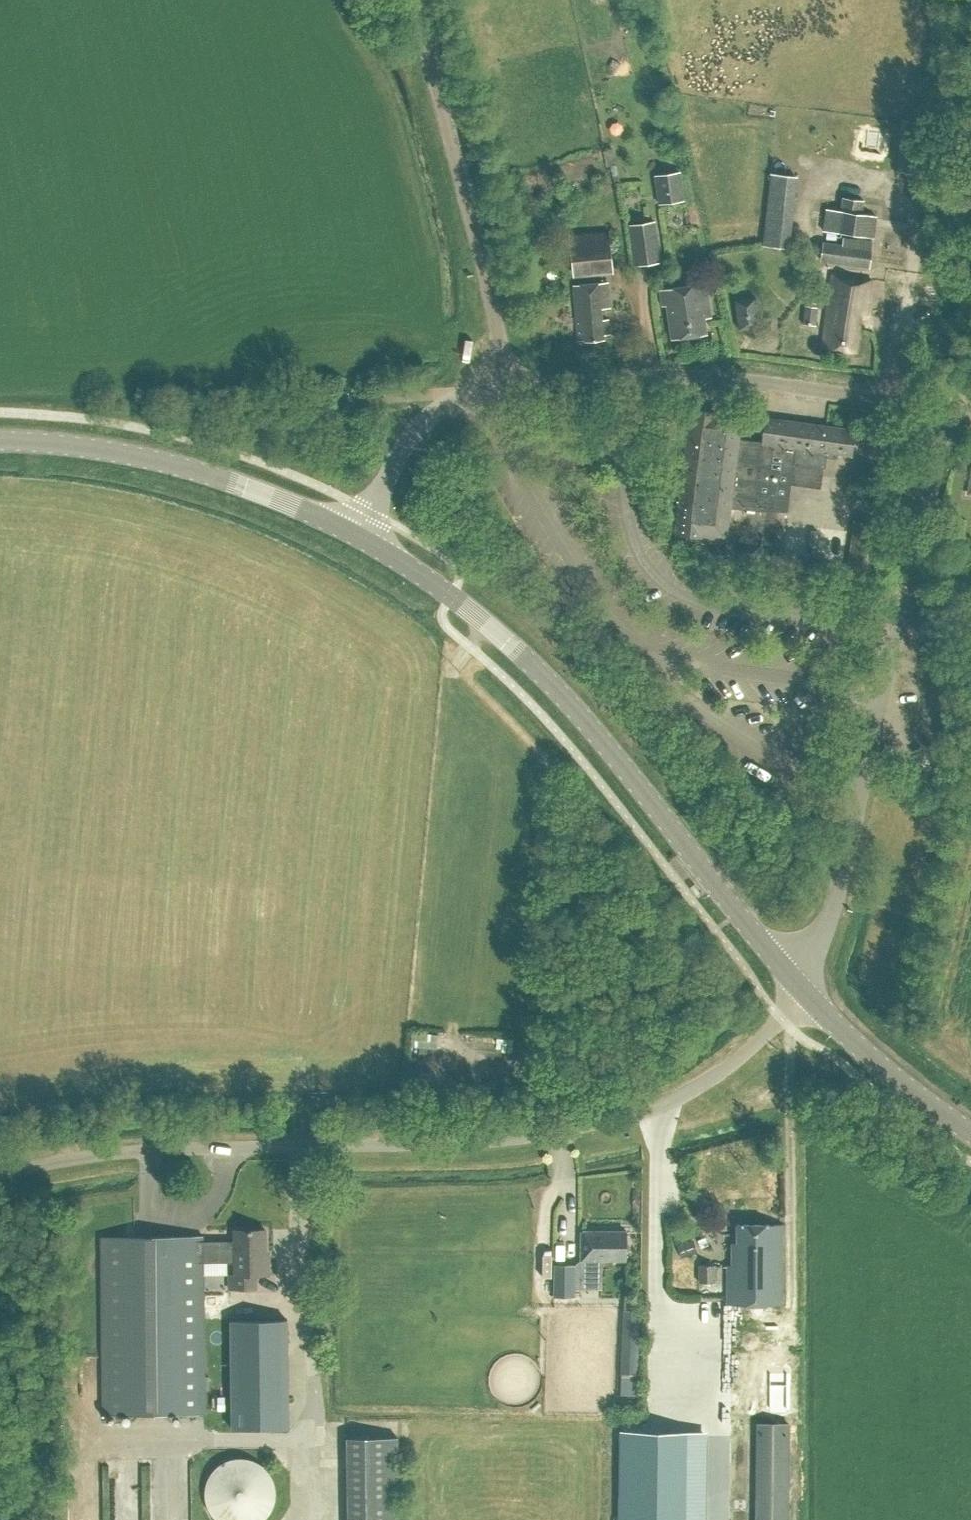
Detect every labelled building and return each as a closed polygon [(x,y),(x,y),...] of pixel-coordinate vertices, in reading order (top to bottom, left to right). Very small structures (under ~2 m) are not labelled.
[(659,205),(686,201),(682,172),(655,176),(659,205)] [(790,248),(798,176),(771,173),(763,245),(790,248)] [(864,215),(865,200),(842,197),(840,212),(825,210),(823,231),(874,237),(877,216),(864,215)] [(635,266),(662,263),(656,222),(630,225),(635,266)] [(574,277),(614,274),(610,232),(570,235),(574,277)] [(871,267),(874,240),(843,237),(842,244),(823,241),(821,261),(871,267)] [(867,313),(872,279),(832,273),(821,346),(855,351),(861,313),(867,313)] [(601,320),(600,310),(609,309),(606,282),(573,286),(579,342),(603,340),(603,337),(608,336),(606,320),(601,320)] [(712,316),(708,282),(663,288),(665,305),(669,304),(674,337),(708,333),(706,317),(712,316)] [(741,328),(764,326),(761,298),(738,301),(741,328)] [(816,325),(818,307),(804,305),(802,324),(816,325)] [(761,443),(737,440),(740,415),(691,409),(674,537),(724,543),(729,504),(754,508),(785,509),(789,483),(820,487),(824,458),(834,459),(835,455),(850,456),(853,430),(764,418),(761,443)] [(874,582),(882,525),(855,521),(847,578),(874,582)] [(438,1036),(413,1036),(413,1048),(438,1048),(438,1036)] [(782,1305),(782,1225),(738,1225),(738,1248),(732,1248),(732,1266),(729,1266),(729,1305),(782,1305)] [(266,1259),(266,1230),(235,1230),(235,1241),(204,1242),(203,1236),(102,1237),(103,1415),(205,1414),(204,1262),(235,1261),(235,1275),(230,1275),(230,1288),(257,1288),(257,1275),(269,1275),(269,1259),(266,1259)] [(626,1261),(626,1232),(582,1232),(581,1260),(626,1261)] [(698,1251),(694,1239),(678,1245),(682,1257),(698,1251)] [(576,1297),(577,1266),(555,1266),(554,1297),(576,1297)] [(716,1283),(717,1266),(699,1266),(699,1282),(716,1283)] [(233,1431),(291,1430),(290,1321),(231,1322),(233,1431)] [(636,1387),(637,1323),(622,1323),(621,1387),(636,1387)] [(753,1519),(788,1519),(788,1424),(753,1424),(753,1519)] [(621,1519),(696,1519),(697,1435),(623,1433),(621,1519)] [(347,1519),(398,1519),(398,1439),(347,1439),(347,1519)] [(266,1519),(269,1516),(271,1512),(273,1508),(275,1503),(276,1499),(276,1494),(276,1490),(275,1485),(273,1481),(271,1477),(269,1473),(266,1469),(262,1466),(259,1464),(254,1462),(250,1460),(246,1459),(241,1459),(236,1459),(232,1460),(228,1462),(223,1464),(220,1466),(216,1469),(213,1473),(211,1477),(209,1481),(207,1485),(206,1490),(206,1494),(206,1499),(207,1503),(209,1508),(211,1512),(213,1516),(216,1519),(217,1519),(265,1519),(266,1519)]
